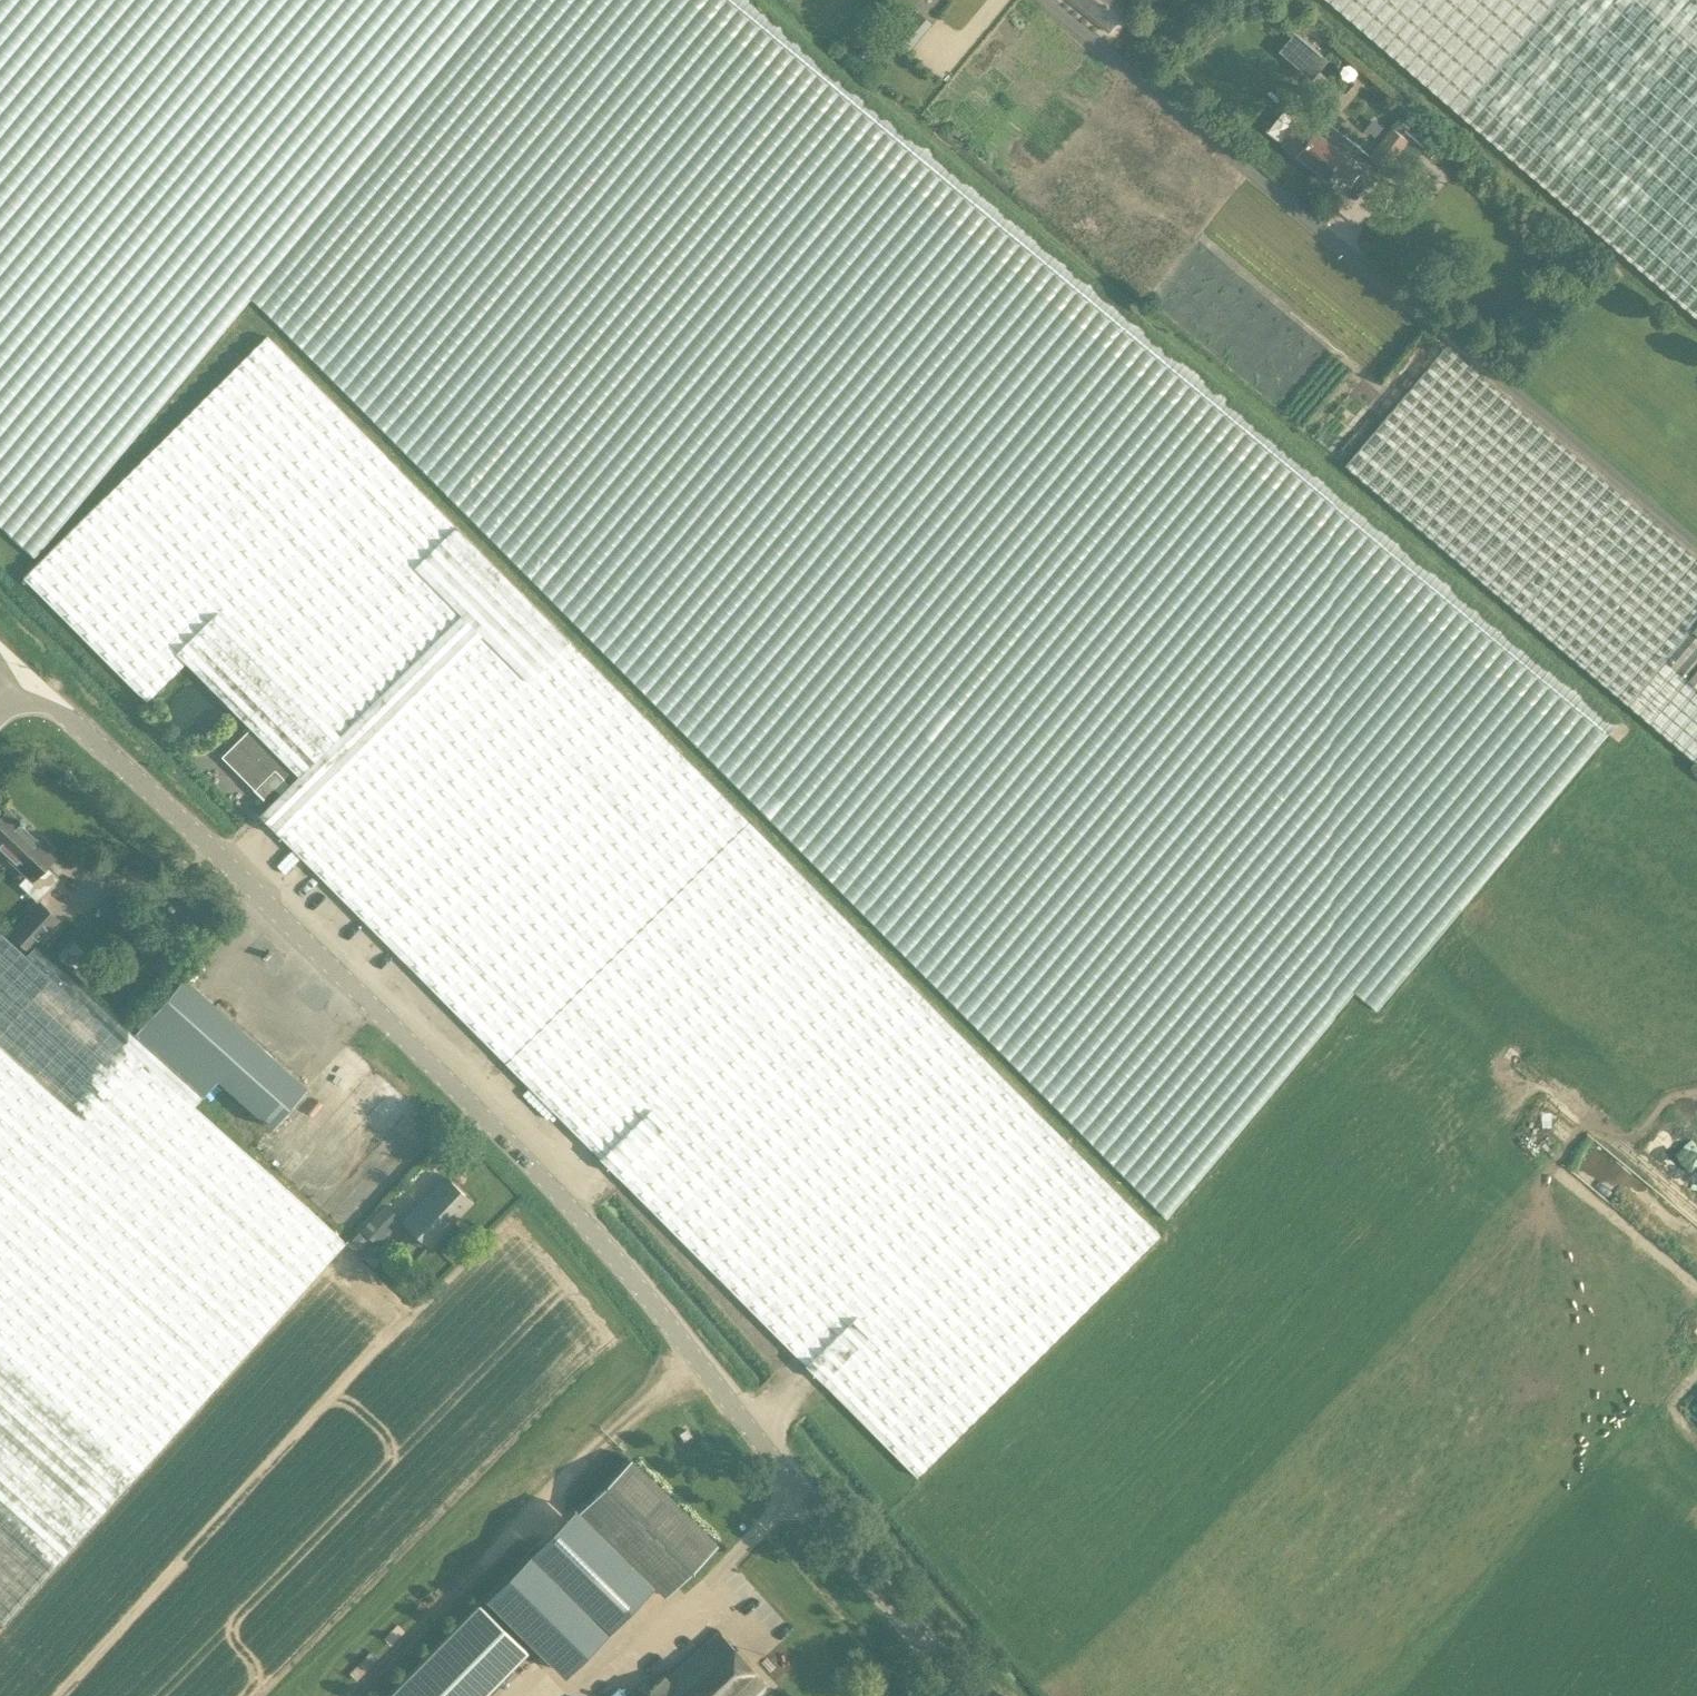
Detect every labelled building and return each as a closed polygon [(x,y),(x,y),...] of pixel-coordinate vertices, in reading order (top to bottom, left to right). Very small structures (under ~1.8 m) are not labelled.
[(501,0),(0,0),(0,526),(34,558),(243,308),(501,0)] [(1104,27),(1126,0),(1070,0),(1104,27)] [(1696,320),(1696,0),(1327,0),(1696,320)] [(1296,31),(1280,51),(1314,80),(1330,61),(1296,31)] [(1325,121),(1316,133),(1302,121),(1285,142),(1327,177),(1332,171),(1350,185),(1362,170),(1345,156),(1346,154),(1345,153),(1353,144),(1325,121)] [(1409,140),(1391,128),(1370,156),(1387,168),(1409,140)] [(267,337),(105,496),(20,581),(145,703),(184,663),(250,728),(222,757),(263,799),(283,778),(289,784),(259,815),(376,933),(505,1062),(506,1062),(624,1182),(916,1476),(1159,1235),(983,1058),(807,878),(628,700),(455,526),(454,527),(267,337)] [(1612,485),(1447,346),(1346,464),(1505,600),(1694,759),(1696,756),(1696,557),(1612,485)] [(218,718),(218,717),(218,712),(216,707),(214,703),(211,698),(206,694),(202,692),(197,690),(192,690),(187,690),(181,691),(176,694),(172,697),(169,700),(166,706),(164,711),(163,717),(164,721),(165,727),(167,732),(171,736),(179,742),(189,744),(195,744),(201,743),(209,738),(213,733),(216,728),(218,718)] [(0,822),(0,848),(30,877),(42,863),(40,861),(49,852),(51,854),(52,853),(36,838),(31,844),(15,829),(20,824),(24,823),(23,818),(17,819),(9,812),(0,822)] [(185,978),(184,977),(133,1032),(38,945),(60,919),(39,900),(9,932),(13,936),(9,939),(0,931),(0,1621),(153,1453),(266,1327),(343,1241),(263,1167),(195,1106),(204,1095),(204,1096),(218,1079),(271,1126),(307,1087),(185,978)] [(1673,1127),(1654,1146),(1676,1168),(1695,1150),(1673,1127)] [(403,1222),(428,1246),(471,1202),(446,1177),(403,1222)] [(346,1243),(361,1258),(400,1218),(385,1203),(346,1243)] [(579,1509),(583,1514),(664,1597),(717,1546),(631,1458),(579,1509)] [(486,1597),(542,1652),(583,1611),(527,1555),(486,1597)] [(479,1602),(386,1695),(483,1695),(528,1650),(479,1602)] [(643,1695),(752,1695),(764,1684),(717,1633),(668,1678),(666,1677),(652,1690),(651,1689),(643,1695)]
